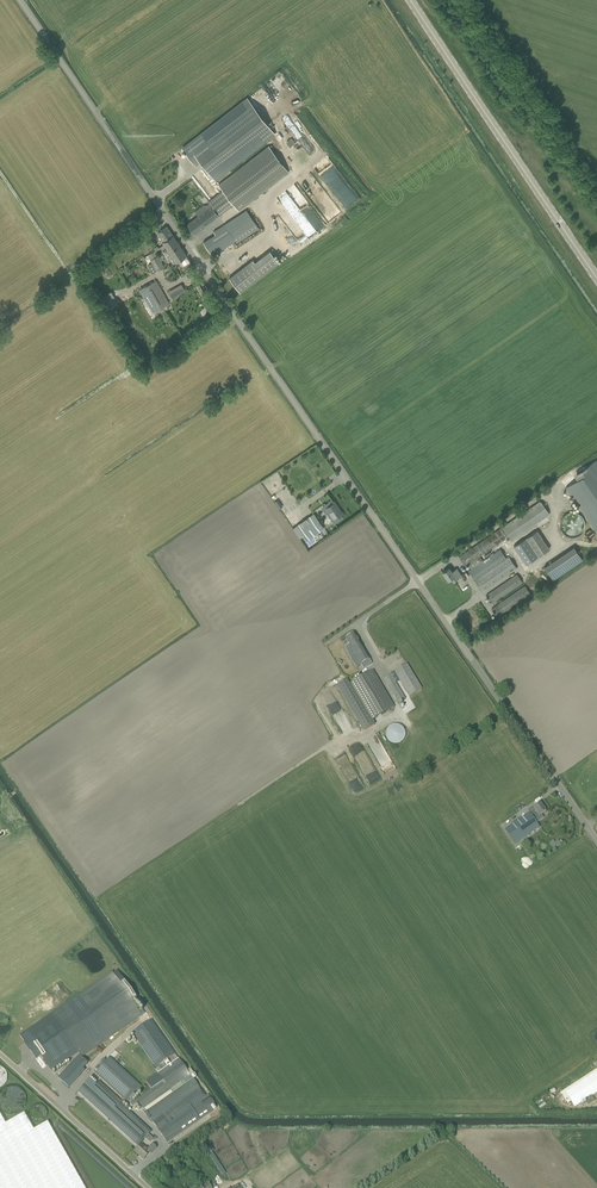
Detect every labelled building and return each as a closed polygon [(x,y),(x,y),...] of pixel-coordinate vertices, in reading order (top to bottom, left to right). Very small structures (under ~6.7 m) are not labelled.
[(200,162),(215,180),(275,134),(248,98),(182,149),(195,166),(200,162)] [(317,151),(317,140),(286,140),(286,146),(294,146),(294,152),(317,151)] [(233,205),(239,211),(289,172),(268,146),(218,185),(223,191),(210,202),(209,201),(194,212),(197,216),(192,221),(187,224),(194,235),(199,231),(233,205)] [(257,226),(246,210),(213,232),(215,235),(203,242),(212,256),(257,226)] [(167,226),(157,233),(163,242),(162,242),(176,263),(187,255),(167,226)] [(293,240),(285,245),(288,250),(296,246),(293,240)] [(164,267),(155,251),(148,255),(153,263),(147,266),(152,274),(157,271),(164,267)] [(251,261),(250,260),(226,277),(237,293),(277,265),(267,251),(251,261)] [(156,280),(139,290),(152,313),(165,306),(168,304),(169,304),(156,280)] [(166,291),(170,299),(184,291),(180,284),(166,291)] [(595,460),(577,473),(580,478),(566,487),(596,533),(596,462),(595,460)] [(327,508),(323,510),(326,514),(327,513),(334,523),(342,518),(341,515),(342,515),(338,510),(339,509),(334,502),(333,503),(332,500),(325,505),(327,508)] [(468,571),(474,579),(482,592),(517,568),(508,556),(506,557),(500,549),(483,561),(479,556),(508,536),(511,541),(549,515),(540,501),(502,527),(459,557),(465,566),(467,564),(471,569),(468,571)] [(583,515),(566,513),(565,517),(563,517),(561,531),(581,533),(583,515)] [(301,523),(293,528),(300,538),(304,535),(307,541),(324,529),(314,514),(301,523)] [(549,549),(537,530),(514,546),(526,564),(549,549)] [(544,566),(553,580),(583,560),(574,546),(544,566)] [(454,581),(458,577),(461,575),(456,568),(452,572),(449,568),(443,572),(448,580),(452,578),(454,581)] [(489,598),(486,600),(488,603),(491,601),(492,603),(497,599),(522,582),(517,574),(492,591),(487,595),(489,598)] [(525,586),(496,605),(491,609),(497,617),(502,613),(530,593),(525,586)] [(350,645),(345,647),(357,667),(361,665),(363,668),(372,664),(354,633),(346,638),(350,645)] [(422,689),(407,664),(394,672),(409,696),(422,689)] [(376,724),(373,720),(394,707),(372,671),(349,685),(346,679),(336,685),(363,731),(376,724)] [(383,678),(398,703),(406,698),(392,673),(383,678)] [(397,744),(401,743),(404,740),(405,736),(405,732),(404,728),(401,726),(397,725),(392,725),(389,727),(386,731),(385,735),(386,739),(389,742),(392,744),(397,744)] [(360,768),(363,773),(373,767),(370,762),(360,768)] [(540,803),(536,806),(535,805),(528,811),(529,813),(505,830),(516,845),(540,827),(536,822),(543,817),(541,815),(546,811),(540,803)] [(553,849),(560,844),(557,840),(554,842),(553,840),(548,843),(553,849)] [(112,972),(51,1014),(78,1053),(81,1057),(143,1015),(133,1001),(137,999),(119,973),(115,976),(112,972)] [(51,1014),(20,1036),(36,1059),(40,1056),(51,1071),(78,1053),(51,1014)] [(91,1077),(78,1091),(79,1092),(83,1095),(104,1115),(109,1119),(108,1120),(109,1121),(109,1120),(137,1145),(136,1145),(137,1146),(138,1146),(151,1132),(122,1105),(126,1100),(132,1106),(137,1103),(142,1110),(152,1123),(153,1122),(158,1129),(166,1141),(167,1142),(213,1110),(210,1106),(214,1103),(208,1095),(204,1097),(200,1091),(201,1091),(179,1059),(178,1059),(151,1020),(132,1033),(135,1037),(155,1066),(159,1071),(158,1072),(145,1081),(151,1089),(144,1094),(135,1100),(135,1101),(133,1102),(132,1100),(135,1095),(134,1094),(138,1089),(141,1085),(110,1057),(95,1072),(124,1099),(120,1103),(91,1077)] [(58,1078),(68,1088),(84,1070),(74,1060),(58,1078)] [(560,1093),(564,1098),(567,1103),(570,1101),(574,1107),(584,1101),(587,1106),(595,1101),(592,1096),(596,1092),(596,1069),(560,1093)] [(10,1114),(28,1100),(14,1083),(0,1093),(0,1101),(10,1114)] [(38,1120),(47,1113),(41,1104),(35,1107),(38,1111),(33,1113),(38,1120)] [(49,1125),(47,1122),(33,1130),(24,1113),(5,1124),(0,1115),(0,1187),(85,1187),(49,1125)] [(143,1160),(147,1156),(147,1157),(150,1154),(151,1154),(156,1148),(152,1144),(148,1149),(146,1147),(145,1148),(141,1145),(135,1152),(143,1160)] [(200,1157),(190,1164),(195,1170),(199,1168),(197,1165),(203,1161),(200,1157)]
